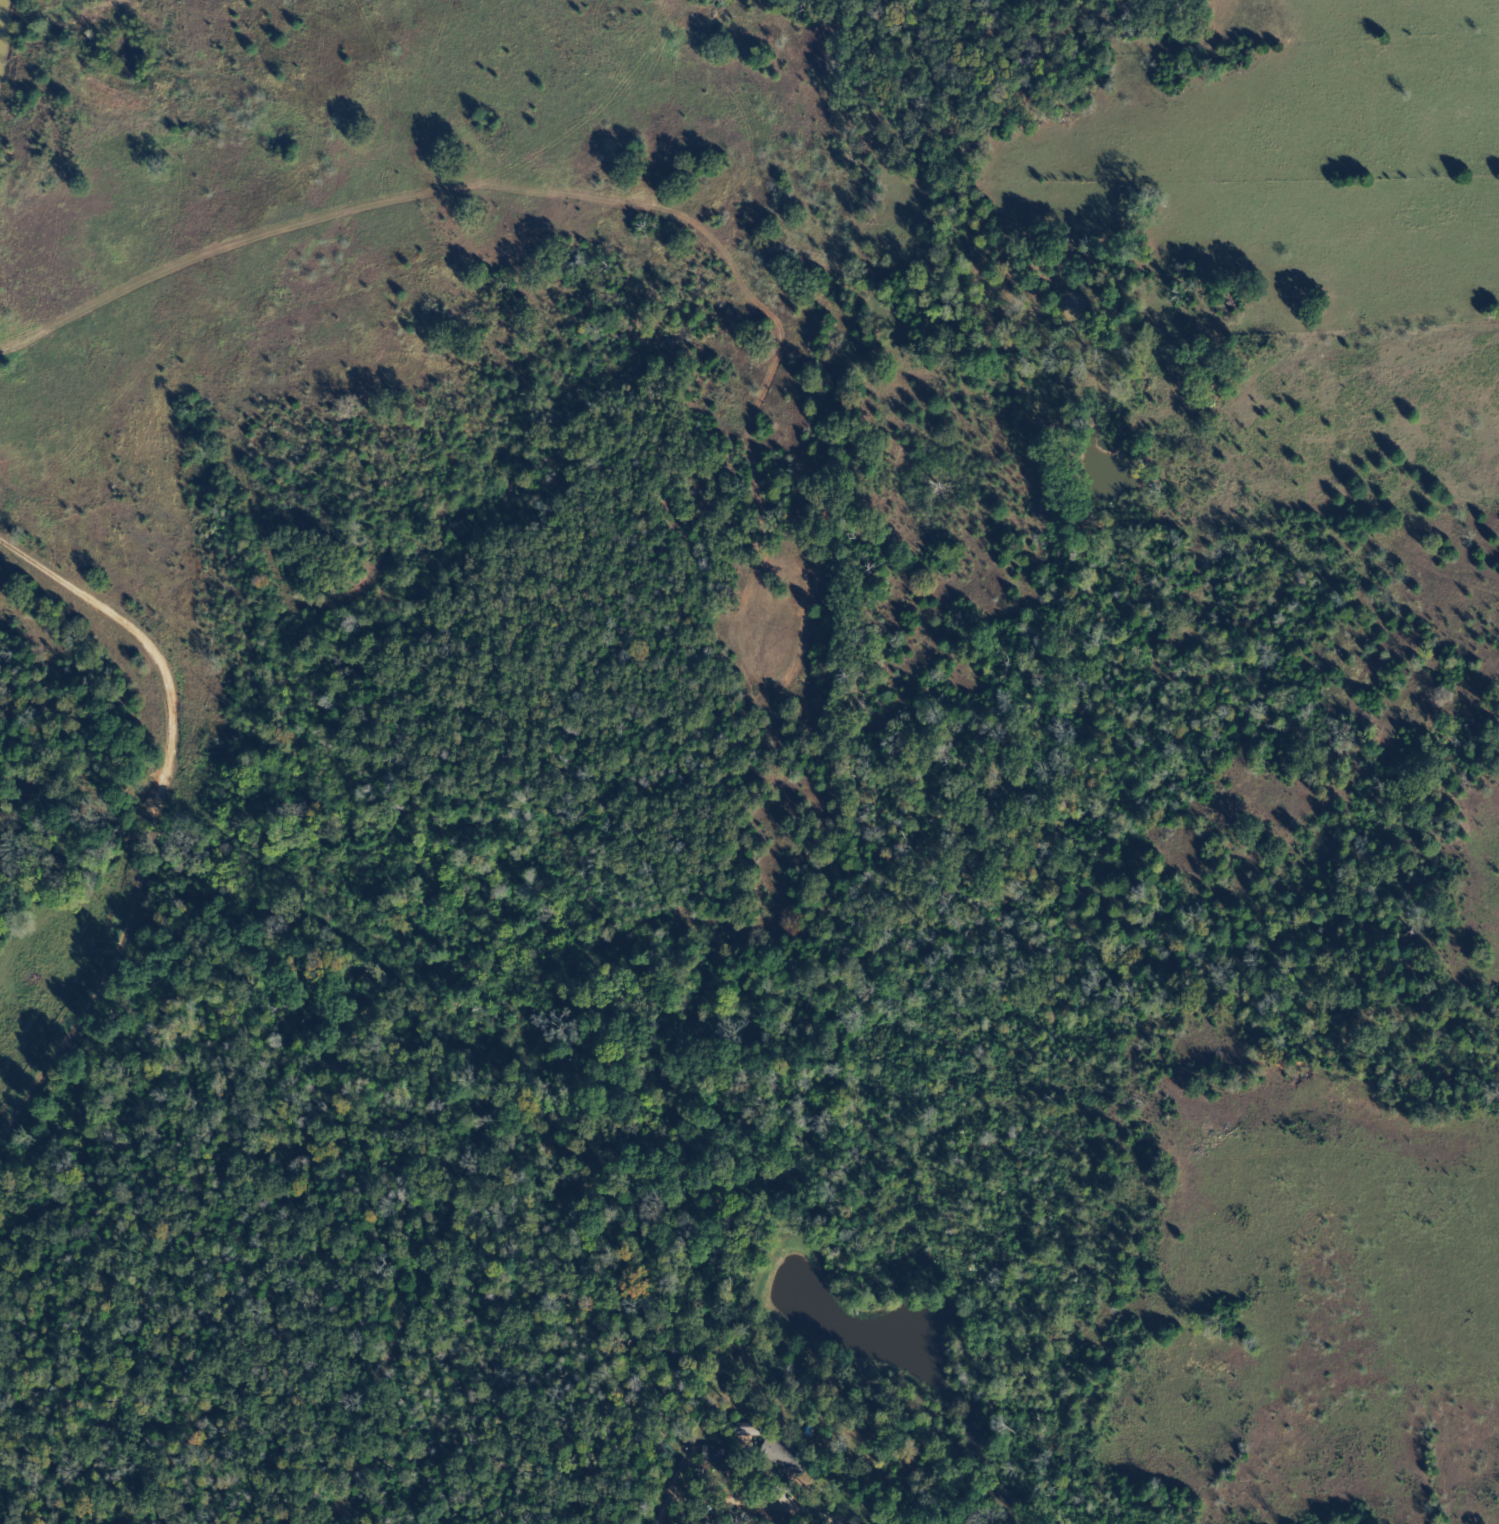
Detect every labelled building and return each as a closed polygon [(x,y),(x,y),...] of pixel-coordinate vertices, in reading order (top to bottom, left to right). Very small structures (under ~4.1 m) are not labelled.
[(813,1458),(784,1445),(787,1439),(774,1433),(764,1457),(805,1476),(813,1458)]
